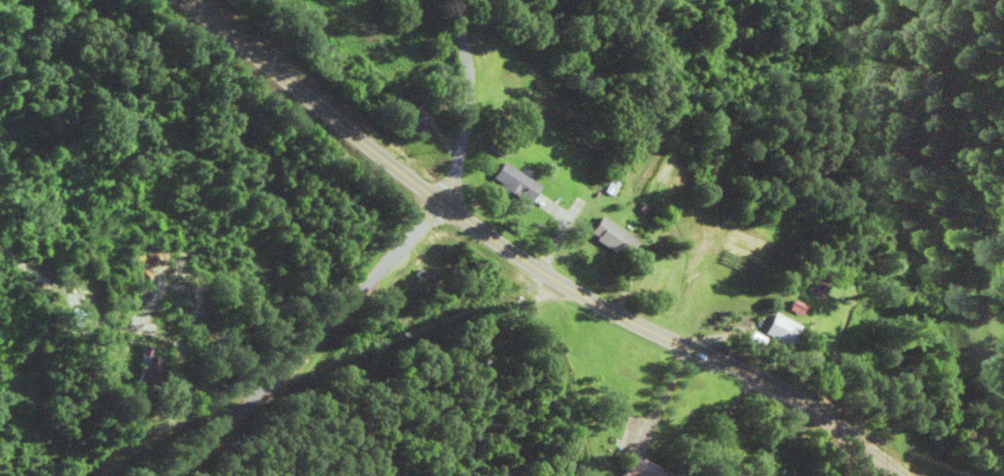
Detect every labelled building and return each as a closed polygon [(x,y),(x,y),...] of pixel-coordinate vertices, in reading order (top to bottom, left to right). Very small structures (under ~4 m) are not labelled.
[(422,136),(431,124),(412,109),(403,121),(422,136)] [(486,183),(528,202),(536,183),(495,164),(486,183)] [(619,260),(632,241),(596,216),(583,235),(619,260)] [(822,285),(807,277),(802,288),(816,296),(822,285)] [(170,307),(187,307),(187,285),(170,285),(170,307)] [(782,308),(792,314),(796,307),(787,300),(782,308)] [(780,348),(792,327),(766,313),(754,333),(780,348)] [(154,358),(141,358),(141,382),(154,382),(154,358)] [(667,471),(627,455),(619,475),(665,475),(667,471)]
